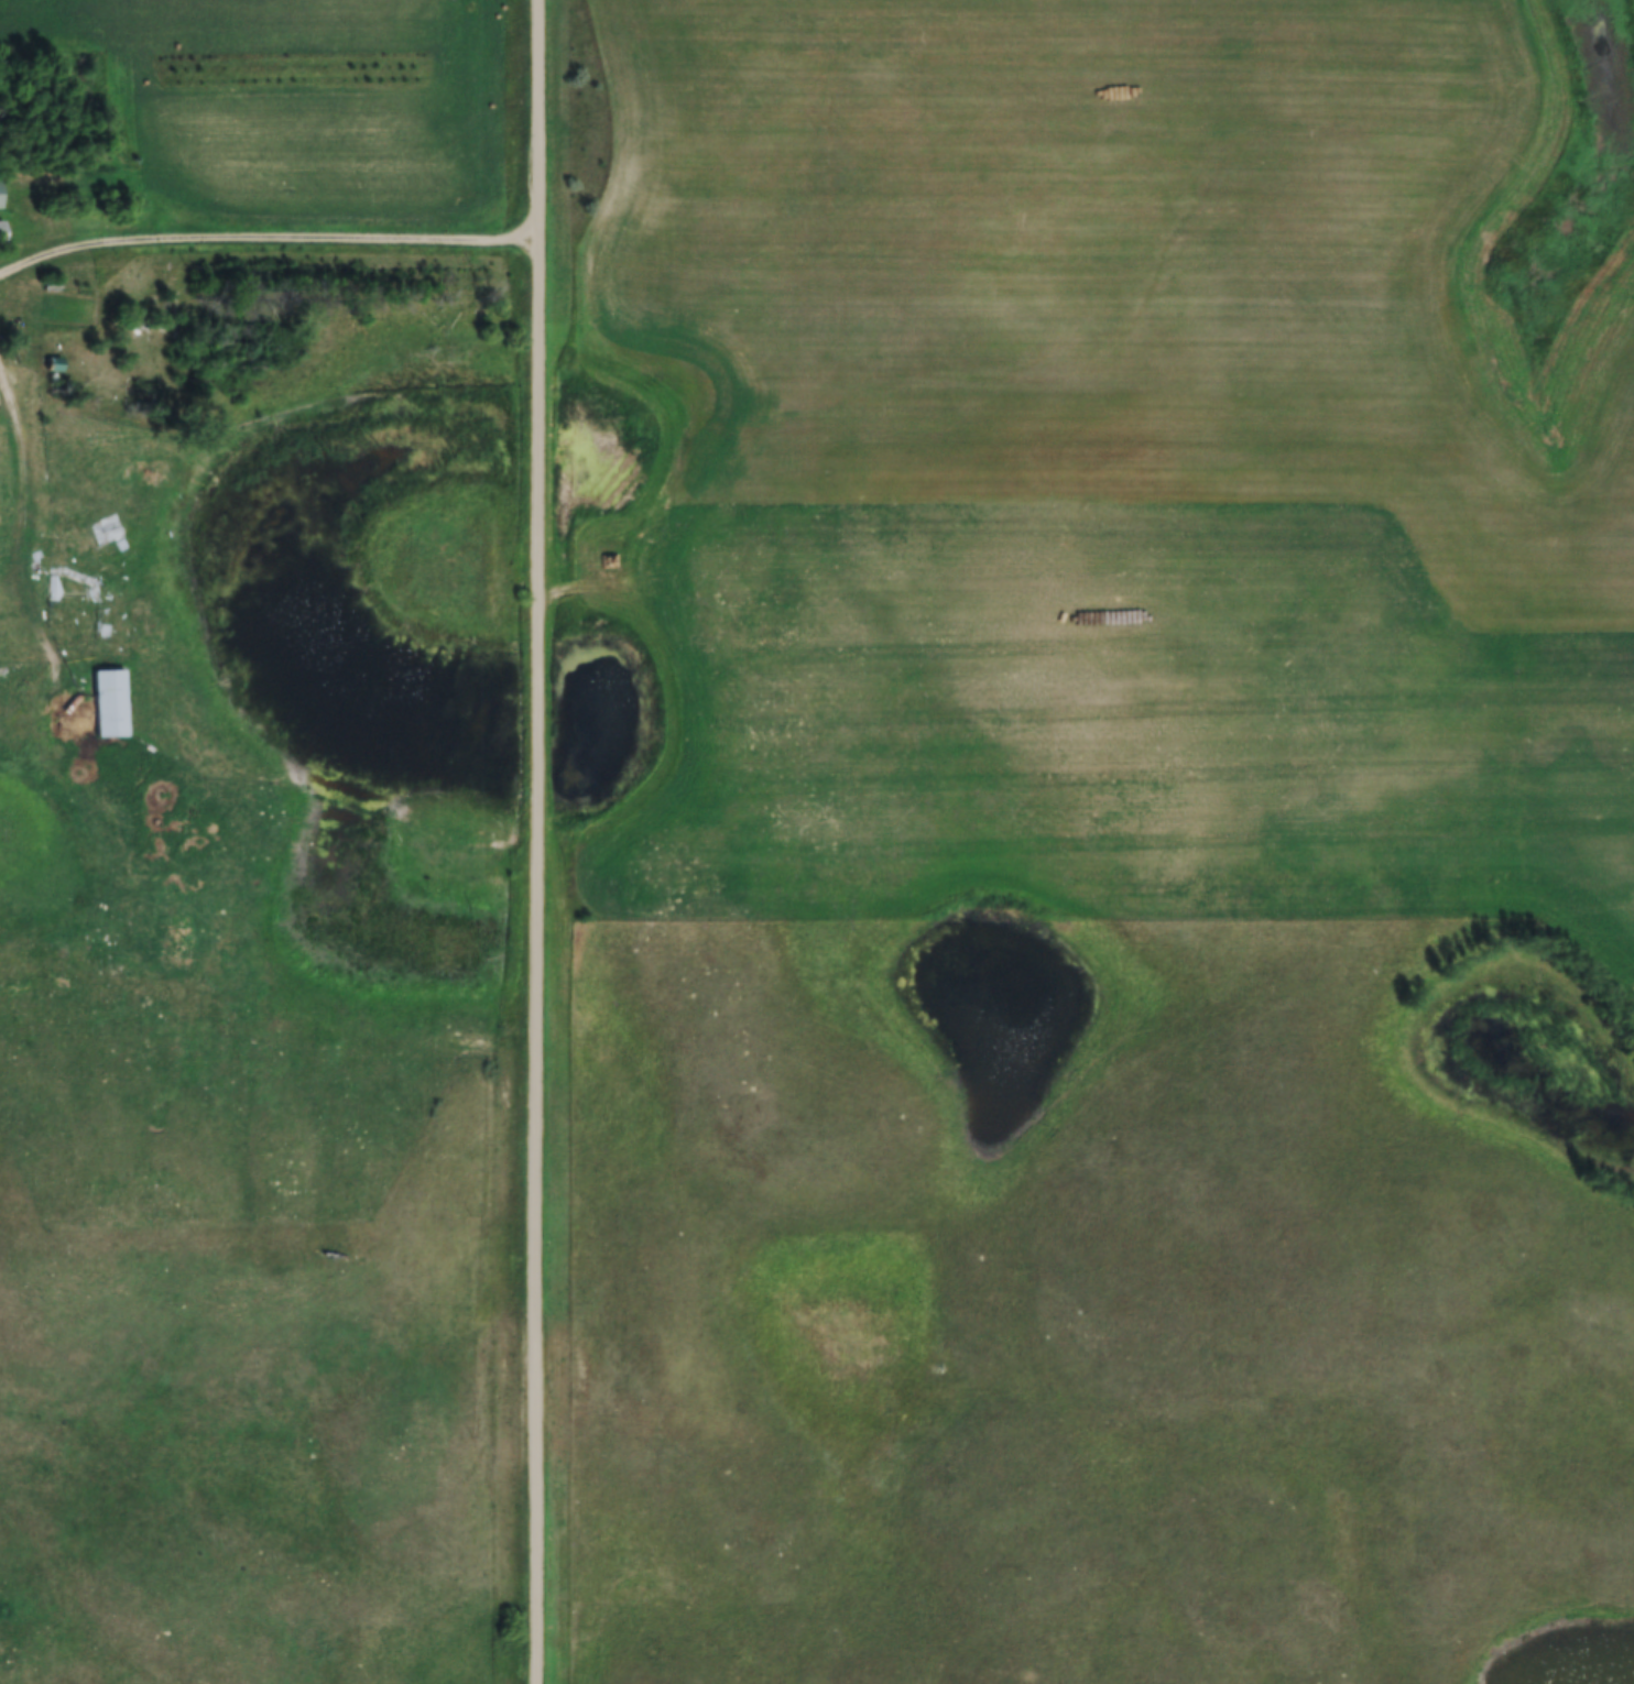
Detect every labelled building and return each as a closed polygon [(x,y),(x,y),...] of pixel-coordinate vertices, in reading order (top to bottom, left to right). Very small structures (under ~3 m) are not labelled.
[(97,606),(98,579),(48,577),(47,604),(97,606)] [(125,672),(94,672),(95,739),(125,739),(125,672)]
